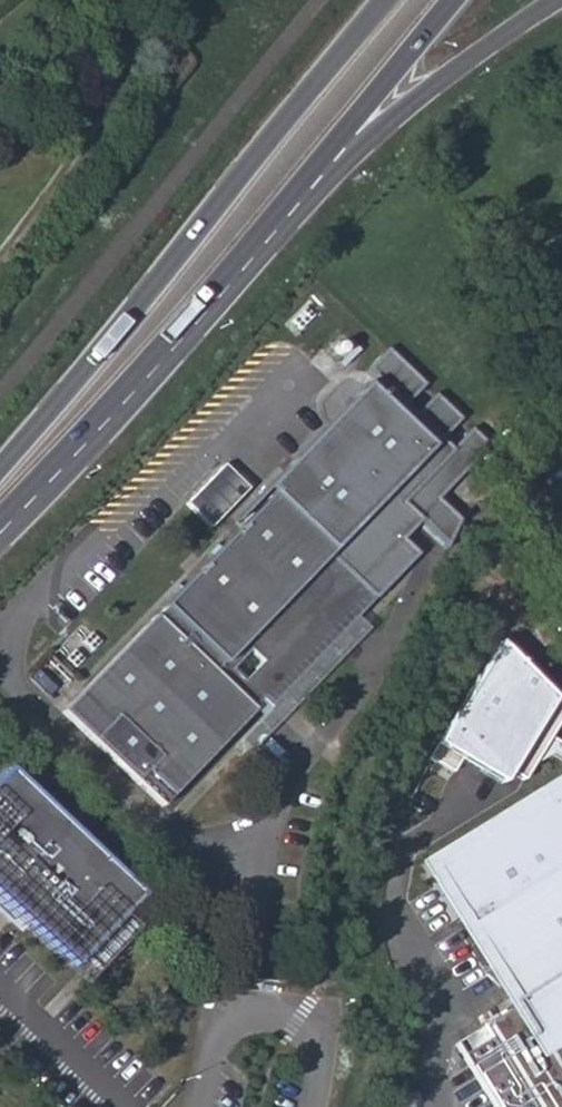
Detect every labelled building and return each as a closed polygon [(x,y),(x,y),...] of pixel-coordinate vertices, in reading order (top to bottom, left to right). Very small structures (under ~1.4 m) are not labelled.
[(267,488),(272,493),(240,526),(241,528),(235,534),(234,533),(202,566),(203,568),(197,574),(195,573),(163,606),(165,608),(157,616),(157,614),(64,711),(163,806),(255,710),(253,708),(262,699),(270,706),(375,598),(418,554),(402,539),(419,521),(445,547),(459,520),(437,497),(488,444),(471,428),(451,449),(441,439),(461,419),(435,394),(415,415),(405,405),(425,384),(388,349),(366,371),(373,378),(267,488)] [(507,635),(446,735),(509,776),(515,767),(528,774),(561,713),(561,700),(557,697),(561,690),(561,688),(507,635)] [(74,968),(83,958),(124,915),(143,895),(10,768),(0,779),(0,896),(74,968)] [(428,862),(469,925),(519,1005),(454,1045),(493,1106),(561,1106),(561,778),(428,862)] [(124,915),(83,958),(98,972),(139,929),(124,915)]
